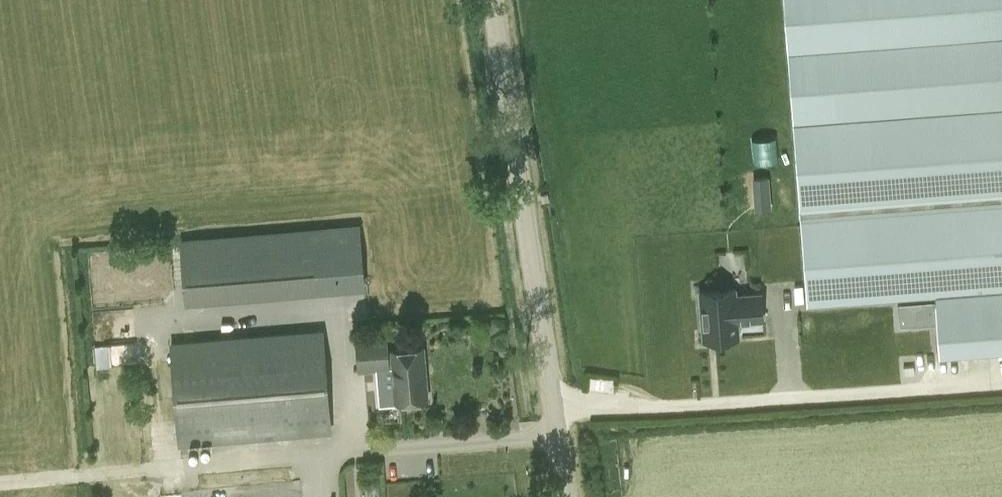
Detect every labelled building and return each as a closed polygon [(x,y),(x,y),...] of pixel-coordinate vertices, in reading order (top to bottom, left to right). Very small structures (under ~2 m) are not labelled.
[(806,305),(935,295),(940,353),(1001,349),(1001,0),(783,0),(806,305)] [(548,193),(540,194),(542,202),(549,201),(548,193)] [(757,198),(758,210),(770,209),(769,197),(757,198)] [(362,227),(182,242),(187,288),(366,275),(362,227)] [(739,294),(739,288),(701,291),(704,342),(741,339),(739,324),(766,323),(763,293),(739,294)] [(331,431),(322,330),(172,342),(180,443),(331,431)] [(388,332),(355,335),(358,371),(391,368),(388,332)] [(135,339),(117,340),(118,362),(136,361),(135,339)] [(96,342),(98,365),(117,363),(115,340),(96,342)] [(425,347),(393,349),(397,402),(429,399),(425,347)]
